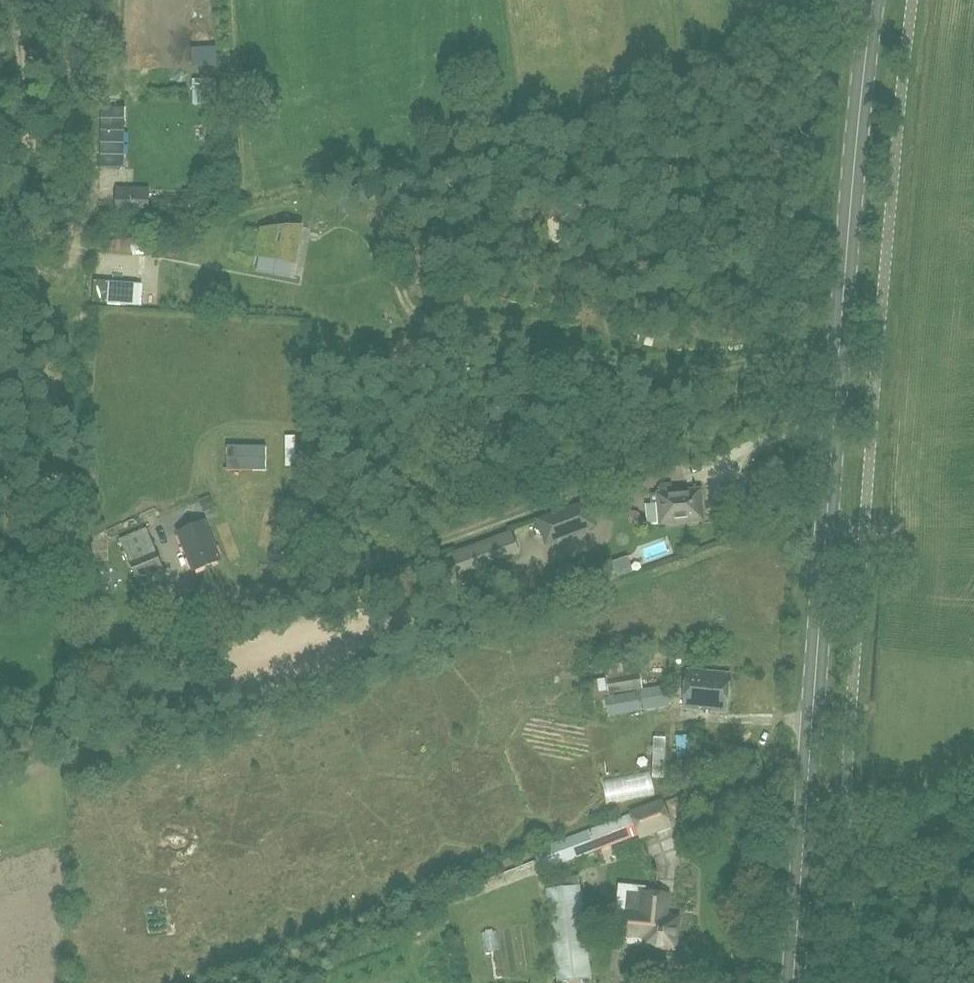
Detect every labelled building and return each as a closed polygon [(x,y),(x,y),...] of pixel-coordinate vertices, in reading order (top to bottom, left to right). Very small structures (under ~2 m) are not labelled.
[(148,215),(149,188),(116,188),(116,214),(148,215)] [(257,244),(255,255),(294,263),(301,228),(260,230),(257,244)] [(109,283),(108,303),(125,304),(127,284),(109,283)] [(673,491),(672,485),(658,486),(658,491),(650,492),(651,502),(649,502),(650,522),(702,518),(700,489),(673,491)] [(588,501),(537,520),(549,548),(561,543),(560,539),(572,535),(573,537),(598,528),(588,501)] [(192,570),(221,559),(205,519),(176,531),(192,570)] [(136,578),(163,566),(146,527),(120,538),(136,578)] [(518,553),(511,533),(454,554),(461,573),(518,553)] [(727,711),(730,672),(686,668),(683,707),(727,711)] [(640,674),(606,679),(609,695),(641,690),(641,689),(643,689),(640,674)] [(643,689),(641,689),(641,690),(644,710),(670,707),(667,685),(643,689)] [(637,691),(605,698),(608,715),(609,717),(641,710),(637,691)] [(648,807),(533,852),(541,872),(550,868),(559,864),(639,835),(639,836),(669,824),(660,802),(648,807)] [(558,982),(591,977),(580,884),(546,888),(558,982)] [(677,918),(665,916),(667,895),(657,894),(644,893),(627,891),(625,913),(623,913),(621,935),(645,937),(644,944),(674,947),(677,918)]
